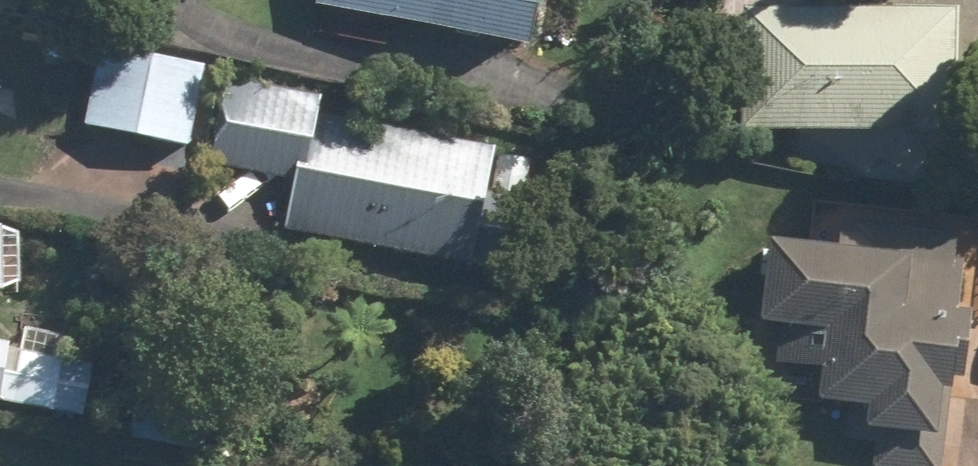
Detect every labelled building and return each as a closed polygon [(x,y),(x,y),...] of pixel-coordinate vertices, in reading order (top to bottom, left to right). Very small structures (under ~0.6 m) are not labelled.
[(305,8),(516,55),(528,0),(307,0),(305,8)] [(951,146),(955,10),(739,3),(734,139),(951,146)] [(201,74),(98,53),(82,131),(186,152),(201,74)] [(206,168),(287,186),(282,236),(500,280),(525,160),(312,117),(315,100),(223,82),(206,168)] [(13,287),(11,240),(0,233),(0,293),(13,287)] [(754,251),(745,329),(772,332),(767,371),(809,375),(805,407),(845,411),(841,446),(874,449),(872,465),(939,465),(946,399),(939,398),(940,389),(949,390),(957,318),(948,317),(953,272),(754,251)] [(0,347),(0,406),(75,420),(85,370),(5,355),(6,348),(0,347)]
